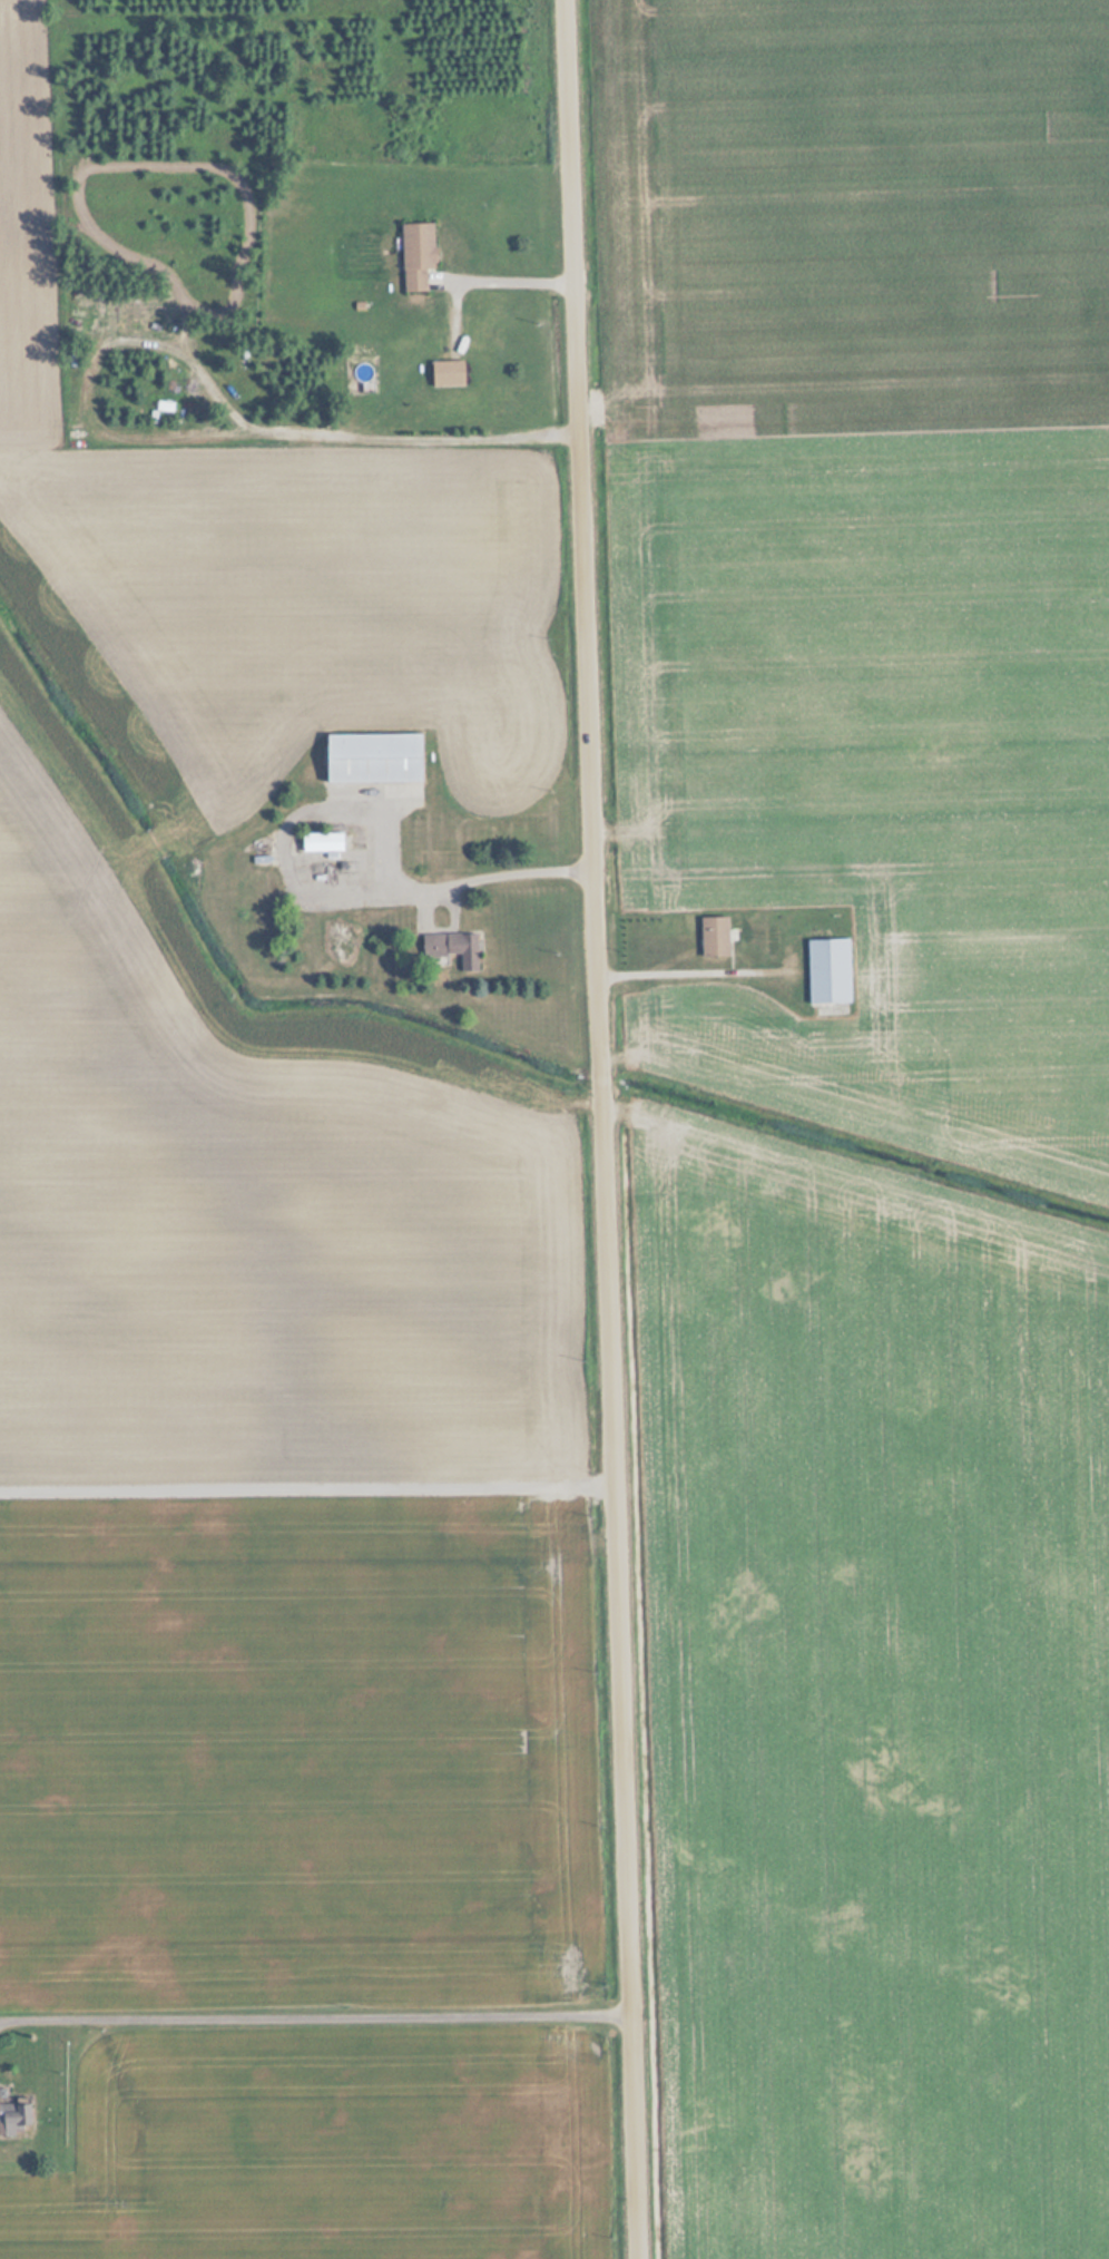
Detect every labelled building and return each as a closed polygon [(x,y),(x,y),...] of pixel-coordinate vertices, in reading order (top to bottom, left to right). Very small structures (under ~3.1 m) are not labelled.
[(427,292),(427,270),(437,269),(435,223),(402,224),(404,292),(427,292)] [(432,388),(464,388),(464,362),(432,362),(432,388)] [(422,734),(327,734),(327,783),(422,783),(422,734)] [(303,852),(343,852),(343,834),(303,834),(303,852)] [(701,957),(729,957),(729,918),(701,918),(701,957)] [(809,1003),(850,1003),(849,939),(831,940),(831,928),(808,928),(809,1003)] [(478,934),(430,934),(430,954),(461,954),(461,972),(478,972),(478,934)] [(0,2103),(0,2135),(31,2134),(30,2102),(0,2103)]
